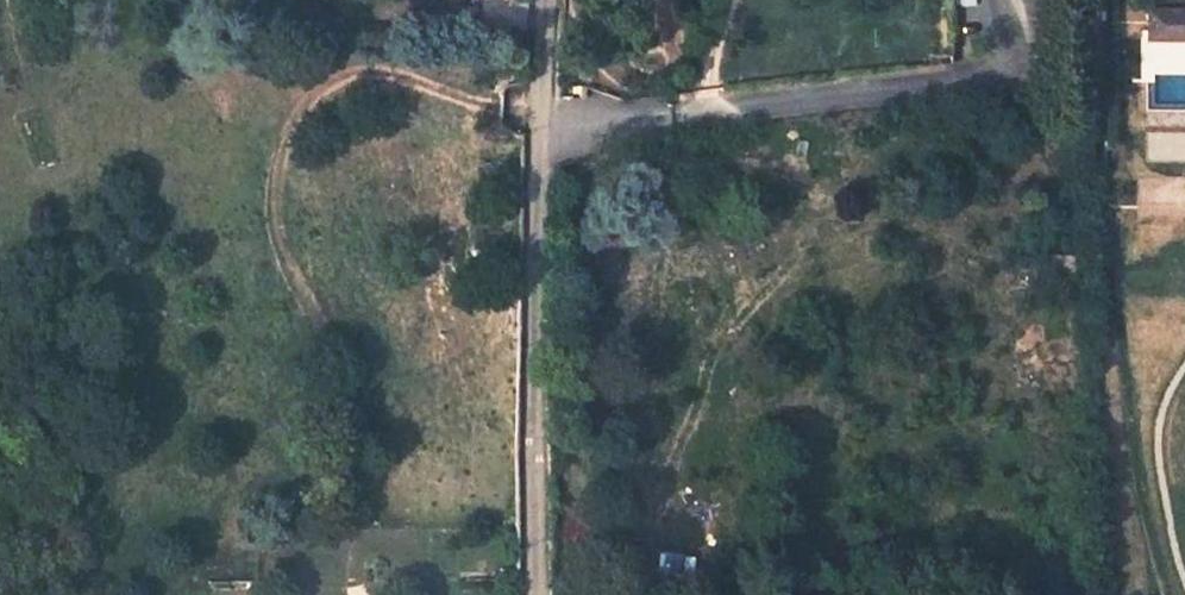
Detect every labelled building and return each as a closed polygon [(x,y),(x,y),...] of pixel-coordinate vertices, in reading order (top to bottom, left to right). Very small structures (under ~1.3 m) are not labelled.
[(1147,9),(1147,41),(1184,41),(1184,10),(1147,9)] [(254,580),(253,555),(206,556),(207,581),(254,580)]
